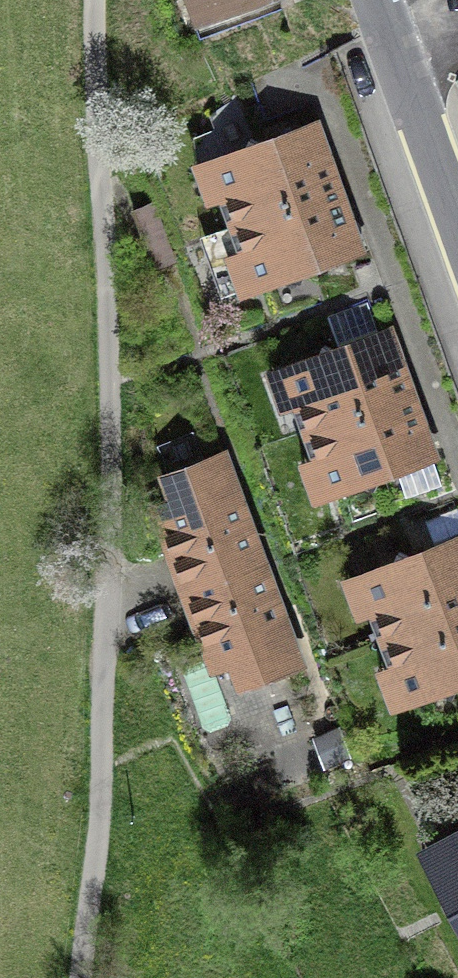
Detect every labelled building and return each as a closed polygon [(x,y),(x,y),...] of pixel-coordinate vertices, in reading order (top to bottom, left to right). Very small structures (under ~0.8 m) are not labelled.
[(194,36),(301,0),(182,0),(194,36)] [(205,163),(225,219),(337,179),(318,124),(205,163)] [(363,253),(337,179),(225,219),(250,292),(363,253)] [(130,214),(155,271),(179,261),(155,204),(130,214)] [(277,370),(302,434),(414,392),(389,328),(277,370)] [(439,458),(414,392),(302,434),(327,500),(439,458)] [(148,519),(174,592),(266,559),(227,453),(154,480),(166,512),(148,519)] [(378,638),(457,609),(457,541),(356,579),(378,638)] [(308,676),(266,559),(174,592),(207,682),(228,674),(237,701),(308,676)] [(378,638),(402,702),(457,681),(457,609),(378,638)] [(409,858),(457,966),(457,836),(409,858)]
